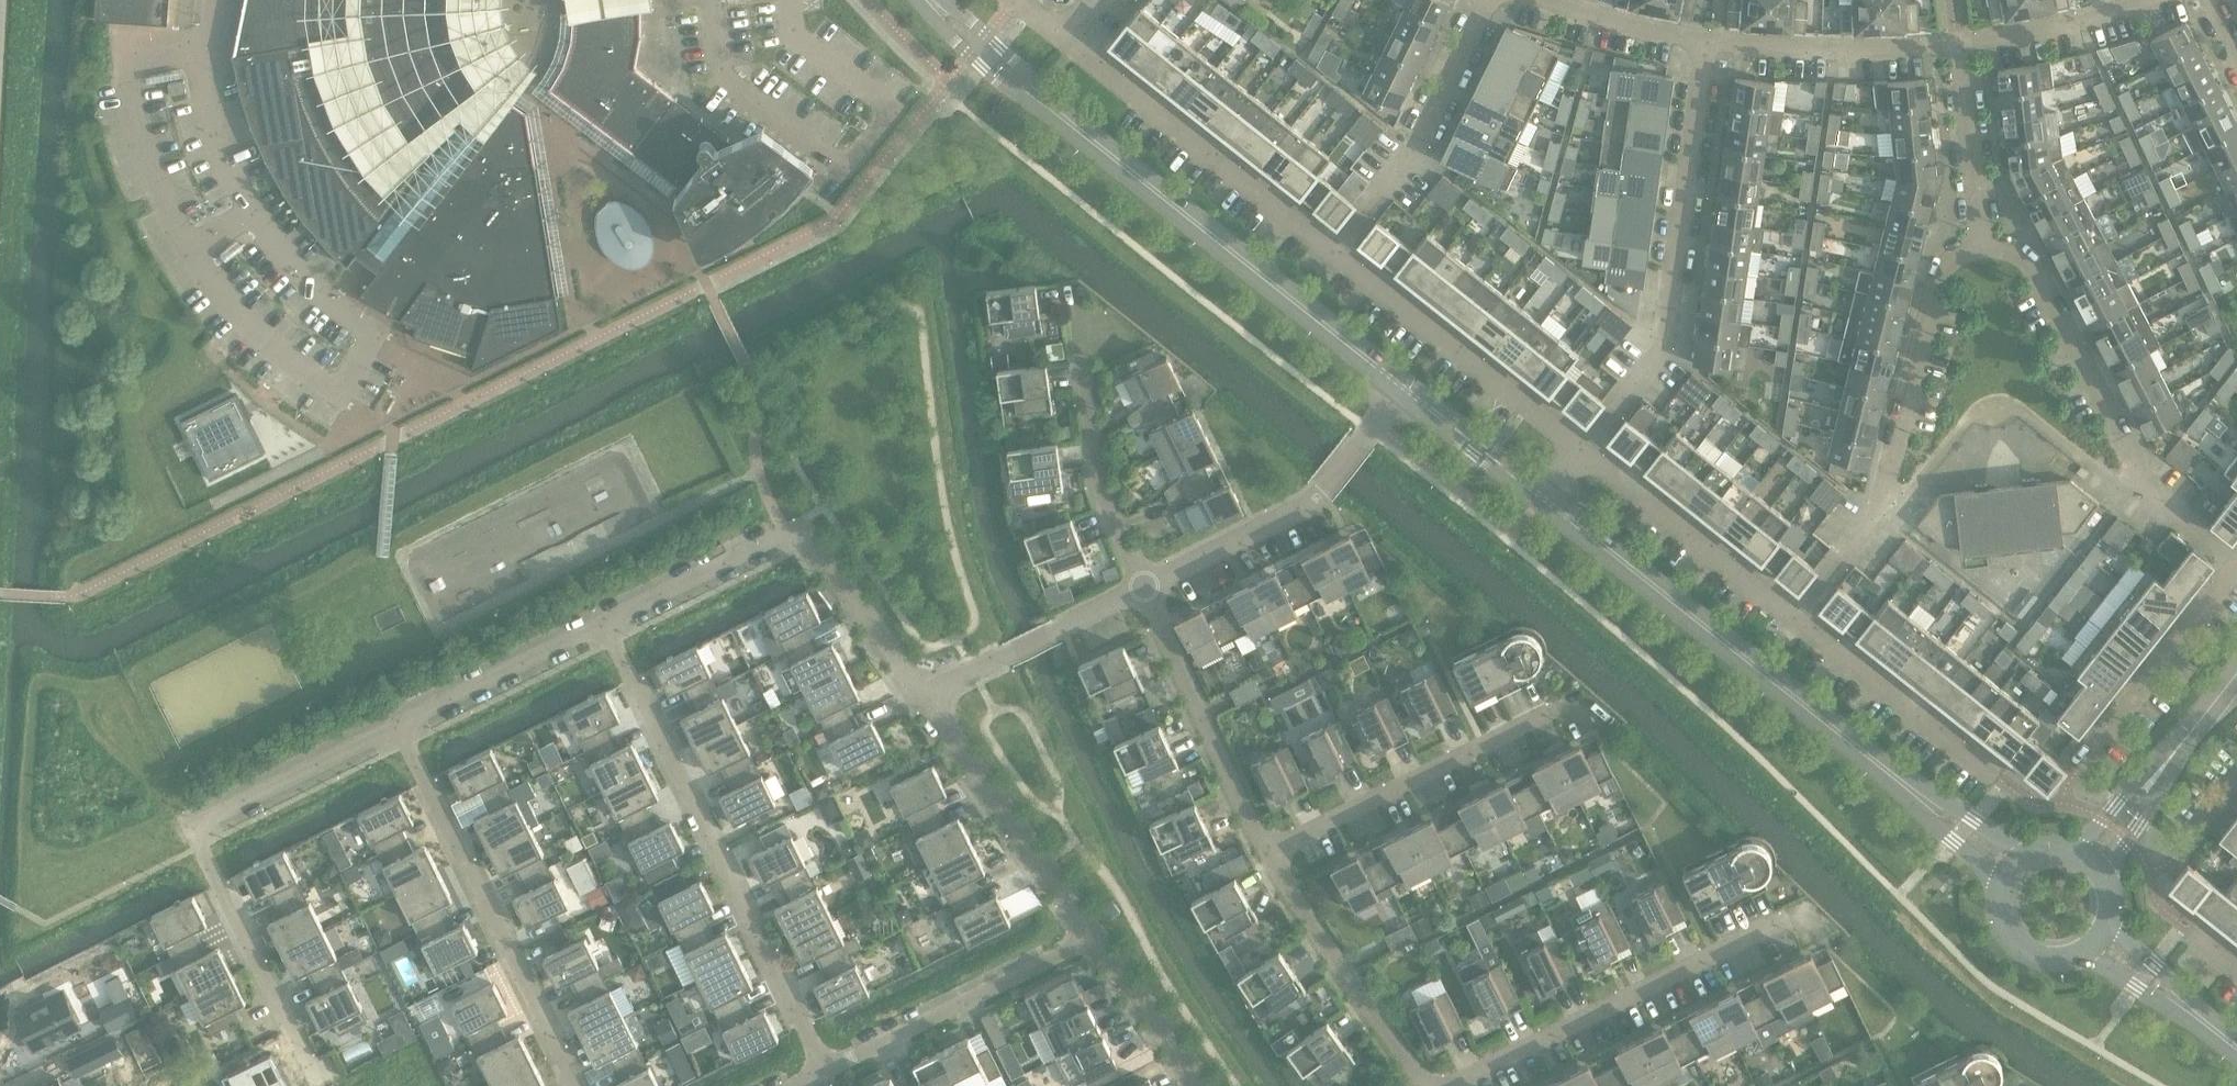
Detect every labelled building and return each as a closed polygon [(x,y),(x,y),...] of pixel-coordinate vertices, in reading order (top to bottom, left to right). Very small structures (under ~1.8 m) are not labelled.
[(96,20),(169,25),(171,0),(98,0),(96,20)] [(357,255),(368,263),(378,272),(379,270),(380,271),(439,194),(511,101),(498,89),(499,89),(497,87),(497,88),(490,80),(482,69),(483,68),(482,67),(481,67),(470,46),(471,45),(470,43),(469,44),(463,20),(464,20),(464,18),(463,18),(462,0),(246,0),(234,55),(234,58),(235,57),(242,91),(241,91),(242,93),(253,126),(253,128),(254,127),(267,159),(268,161),(285,191),(286,192),(306,220),(305,221),(307,222),(326,244),(331,249),(349,266),(357,255)] [(1340,3),(1350,8),(1355,0),(1341,0),(1340,3)] [(1405,9),(1439,26),(1450,3),(1443,0),(1410,0),(1405,9)] [(1655,13),(1657,0),(1617,0),(1616,5),(1655,13)] [(1655,13),(1693,22),(1698,0),(1657,0),(1655,13)] [(1767,30),(1770,0),(1730,0),(1727,26),(1767,30)] [(1767,30),(1807,33),(1809,4),(1794,3),(1795,0),(1770,0),(1767,30)] [(1880,0),(1855,0),(1855,4),(1840,5),(1841,34),(1881,33),(1880,0)] [(1881,33),(1921,31),(1919,2),(1905,3),(1905,0),(1880,0),(1881,33)] [(2028,0),(1988,0),(1993,23),(2031,15),(2028,0)] [(2031,15),(2070,7),(2069,0),(2028,0),(2031,15)] [(552,87),(551,88),(552,89),(551,89),(552,90),(553,91),(553,90),(572,105),(574,106),(594,120),(593,121),(595,122),(615,136),(614,137),(616,138),(636,152),(635,153),(637,154),(637,153),(657,168),(656,169),(658,170),(658,169),(678,184),(677,185),(679,186),(679,185),(683,188),(744,234),(745,235),(746,233),(755,227),(764,221),(772,215),(773,213),(781,206),(789,199),(796,192),(798,190),(797,190),(733,141),(678,100),(679,99),(677,97),(677,98),(657,84),(658,83),(656,82),(638,69),(638,68),(638,67),(637,66),(642,37),(643,37),(643,36),(642,35),(642,5),(643,5),(643,3),(642,3),(642,2),(640,2),(640,3),(577,13),(577,12),(575,13),(575,14),(574,14),(574,16),(575,15),(573,40),(572,39),(572,41),(573,41),(566,65),(565,64),(564,66),(565,66),(553,87),(552,87)] [(1304,3),(1299,14),(1311,21),(1315,12),(1317,10),(1304,3)] [(1350,8),(1340,3),(1333,15),(1343,21),(1350,8)] [(1231,12),(1219,4),(1212,15),(1224,23),(1231,12)] [(1113,45),(1132,61),(1162,23),(1142,8),(1113,45)] [(1405,9),(1395,30),(1429,47),(1439,26),(1405,9)] [(1243,20),(1231,12),(1224,23),(1236,31),(1243,20)] [(1311,21),(1310,23),(1318,27),(1324,17),(1315,12),(1311,21)] [(1162,23),(1132,61),(1151,75),(1180,38),(1162,23)] [(1318,27),(1310,23),(1304,33),(1313,37),(1318,27)] [(2187,23),(2152,40),(2152,41),(2163,63),(2198,45),(2187,23)] [(1507,28),(1496,51),(1550,78),(1561,55),(1540,45),(1540,44),(1507,28)] [(1251,40),(1263,49),(1271,39),(1260,30),(1251,40)] [(1395,30),(1385,52),(1419,68),(1429,47),(1395,30)] [(1323,32),(1317,44),(1327,50),(1334,37),(1323,32)] [(1180,38),(1151,75),(1188,105),(1218,68),(1180,38)] [(1271,39),(1263,49),(1274,58),(1282,48),(1271,39)] [(1327,50),(1317,44),(1310,57),(1320,62),(1327,50)] [(2198,45),(2163,63),(2174,84),(2209,66),(2198,45)] [(1588,49),(1577,46),(1573,60),(1585,63),(1588,49)] [(2115,59),(2109,47),(2097,50),(2104,64),(2115,59)] [(1496,51),(1486,72),(1540,99),(1550,78),(1496,51)] [(1603,67),(1606,54),(1594,51),(1591,64),(1603,67)] [(1385,52),(1374,73),(1408,90),(1419,68),(1385,52)] [(2091,53),(2079,55),(2086,70),(2097,65),(2091,53)] [(1289,70),(1300,79),(1308,68),(1297,60),(1289,70)] [(1999,71),(2002,96),(2041,91),(2038,66),(1999,71)] [(2209,66),(2174,84),(2184,105),(2220,87),(2209,66)] [(1218,68),(1188,105),(1207,120),(1236,82),(1218,68)] [(1308,68),(1300,79),(1311,88),(1320,77),(1308,68)] [(1614,70),(1610,95),(1670,104),(1673,78),(1637,73),(1637,74),(1614,70)] [(1486,72),(1475,94),(1529,120),(1540,99),(1486,72)] [(1408,90),(1374,73),(1363,95),(1397,112),(1408,90)] [(1736,79),(1732,103),(1772,109),(1775,85),(1736,79)] [(1888,82),(1874,82),(1877,110),(1890,109),(1890,108),(1930,104),(1927,80),(1888,84),(1888,82)] [(187,93),(185,81),(169,84),(171,96),(187,93)] [(2094,86),(2100,99),(2111,94),(2105,81),(2094,86)] [(1236,82),(1207,120),(1225,134),(1255,97),(1236,82)] [(1829,82),(1817,82),(1815,96),(1827,97),(1829,82)] [(1845,98),(1847,83),(1835,83),(1833,97),(1845,98)] [(2220,87),(2184,105),(2195,126),(2230,108),(2220,87)] [(1326,99),(1337,108),(1346,98),(1334,89),(1326,99)] [(2119,95),(2125,108),(2136,103),(2130,90),(2119,95)] [(2041,91),(2002,96),(2005,119),(2044,114),(2041,91)] [(1475,94),(1465,115),(1519,142),(1529,120),(1475,94)] [(2111,94),(2100,99),(2106,112),(2117,107),(2111,94)] [(1564,95),(1560,109),(1571,112),(1575,98),(1564,95)] [(1610,95),(1607,118),(1666,127),(1670,104),(1610,95)] [(1255,97),(1225,134),(1244,149),(1274,112),(1255,97)] [(1346,98),(1337,108),(1349,117),(1357,107),(1346,98)] [(1581,99),(1578,113),(1589,116),(1593,102),(1581,99)] [(379,272),(359,298),(400,319),(429,280),(440,288),(496,305),(559,295),(559,294),(557,294),(553,270),(555,270),(555,268),(553,268),(549,244),(551,244),(550,242),(549,242),(545,218),(546,218),(546,216),(545,216),(541,195),(541,192),(542,192),(542,190),(540,190),(537,166),(538,166),(538,164),(537,164),(533,140),(534,140),(533,138),(532,138),(529,114),(529,112),(527,111),(527,112),(513,102),(512,100),(511,101),(439,194),(380,271),(379,270),(378,272),(379,272)] [(1732,103),(1729,127),(1768,133),(1772,109),(1732,103)] [(2136,103),(2125,108),(2131,121),(2142,116),(2136,103)] [(1890,108),(1890,109),(1893,132),(1932,128),(1930,104),(1890,108)] [(2195,126),(2183,132),(2194,153),(2206,147),(2236,132),(2236,121),(2230,108),(2195,126)] [(1571,112),(1560,109),(1556,123),(1568,126),(1571,112)] [(1274,112),(1244,149),(1263,164),(1292,127),(1274,112)] [(1349,132),(1369,148),(1384,129),(1364,113),(1349,132)] [(1589,116),(1578,113),(1574,126),(1585,130),(1589,116)] [(1831,114),(1828,128),(1840,130),(1842,116),(1831,114)] [(2044,114),(2005,119),(2008,143),(2047,138),(2044,114)] [(1465,115),(1454,136),(1509,163),(1519,142),(1465,115)] [(2120,115),(2110,120),(2116,133),(2127,128),(2120,115)] [(1607,118),(1603,142),(1663,151),(1666,127),(1607,118)] [(1811,124),(1809,139),(1820,140),(1822,126),(1811,124)] [(1292,127),(1263,164),(1281,179),(1311,142),(1292,127)] [(1729,127),(1726,150),(1765,156),(1768,133),(1729,127)] [(1840,130),(1828,128),(1826,142),(1838,144),(1840,130)] [(1932,128),(1893,132),(1895,155),(1935,152),(1932,128)] [(2206,147),(2217,169),(2236,159),(2236,132),(2206,147)] [(2139,138),(2145,151),(2156,146),(2150,133),(2139,138)] [(1509,163),(1454,136),(1443,159),(1476,176),(1476,175),(1498,185),(1509,163)] [(2047,138),(2008,143),(2011,167),(2050,161),(2063,157),(2060,136),(2047,138)] [(2119,141),(2126,154),(2136,149),(2130,136),(2119,141)] [(1820,140),(1809,139),(1806,153),(1818,154),(1820,140)] [(1551,141),(1547,155),(1559,158),(1563,145),(1551,141)] [(1311,142),(1281,179),(1300,194),(1316,173),(1317,174),(1331,157),(1311,142)] [(1603,142),(1600,166),(1659,174),(1663,151),(1603,142)] [(1569,145),(1565,159),(1577,162),(1580,148),(1569,145)] [(2156,146),(2145,151),(2151,164),(2162,159),(2156,146)] [(2136,149),(2126,154),(2132,167),(2142,162),(2136,149)] [(1726,150),(1722,174),(1761,180),(1765,156),(1726,150)] [(1823,165),(1824,165),(1835,167),(1837,152),(1825,151),(1823,165)] [(1935,152),(1895,155),(1898,179),(1937,175),(1935,152)] [(1559,158),(1547,155),(1544,169),(1555,172),(1559,158)] [(1577,162),(1565,159),(1561,173),(1573,176),(1577,162)] [(2217,169),(2228,190),(2236,186),(2236,159),(2217,169)] [(2050,161),(2011,167),(2012,173),(2026,201),(2061,183),(2050,161)] [(1600,166),(1596,189),(1656,198),(1659,174),(1600,166)] [(1804,171),(1802,185),(1813,187),(1815,173),(1804,171)] [(1316,173),(1300,194),(1338,224),(1354,203),(1317,174),(1316,173)] [(1722,174),(1719,197),(1758,203),(1761,180),(1722,174)] [(1822,174),(1820,188),(1831,190),(1833,175),(1822,174)] [(1898,179),(1892,203),(1930,212),(1938,182),(1937,175),(1898,179)] [(2138,180),(2144,193),(2155,188),(2149,175),(2138,180)] [(1444,176),(1429,195),(1449,211),(1464,192),(1444,176)] [(2061,183),(2026,201),(2037,222),(2078,201),(2084,198),(2073,177),(2061,183)] [(2159,182),(2165,195),(2176,190),(2170,177),(2159,182)] [(1552,182),(1541,179),(1537,193),(1549,196),(1552,182)] [(1813,187),(1802,185),(1800,200),(1811,201),(1813,187)] [(2228,190),(2236,209),(2236,186),(2228,190)] [(1831,190),(1820,188),(1818,202),(1829,204),(1831,190)] [(2155,188),(2144,193),(2150,206),(2161,201),(2155,188)] [(1596,189),(1593,213),(1652,222),(1656,198),(1596,189)] [(2176,190),(2165,195),(2171,208),(2182,203),(2176,190)] [(1556,192),(1552,205),(1564,208),(1568,195),(1556,192)] [(1719,197),(1715,221),(1754,227),(1758,203),(1719,197)] [(1463,208),(1474,217),(1482,207),(1471,198),(1463,208)] [(2078,201),(2037,222),(2048,243),(2095,219),(2084,198),(2078,201)] [(1892,203),(1886,226),(1925,235),(1930,212),(1892,203)] [(1564,208),(1552,205),(1549,219),(1560,222),(1564,208)] [(603,227),(604,232),(605,238),(608,243),(611,247),(614,252),(619,255),(623,259),(628,261),(634,262),(639,261),(644,258),(647,253),(648,248),(649,242),(648,237),(646,232),(644,227),(641,222),(637,218),(633,214),(628,211),(623,208),(618,207),(612,208),(605,216),(603,221),(603,227)] [(1482,207),(1474,217),(1486,226),(1494,215),(1482,207)] [(2229,216),(2236,233),(2236,212),(2229,216)] [(1593,213),(1589,236),(1649,246),(1652,222),(1593,213)] [(1797,219),(1795,233),(1806,234),(1808,220),(1797,219)] [(2095,219),(2048,243),(2059,264),(2094,246),(2106,240),(2095,219)] [(2158,224),(2164,237),(2175,232),(2169,219),(2158,224)] [(2179,225),(2186,238),(2196,233),(2190,220),(2179,225)] [(1715,221),(1712,245),(1751,251),(1754,227),(1715,221)] [(1815,221),(1813,235),(1824,237),(1827,223),(1815,221)] [(1416,252),(1415,251),(1378,222),(1362,243),(1400,273),(1416,252)] [(1886,226),(1881,249),(1919,258),(1925,235),(1886,226)] [(1500,237),(1511,246),(1520,236),(1508,227),(1500,237)] [(1542,243),(1554,246),(1558,232),(1546,229),(1542,243)] [(2175,232),(2164,237),(2170,250),(2181,245),(2175,232)] [(1806,234),(1795,233),(1793,247),(1804,249),(1806,234)] [(2196,233),(2186,238),(2192,251),(2202,246),(2196,233)] [(1416,252),(1400,273),(1418,288),(1448,250),(1428,235),(1415,251),(1416,252)] [(1824,237),(1813,235),(1811,249),(1822,251),(1824,237)] [(1520,236),(1511,246),(1523,255),(1531,245),(1520,236)] [(1649,246),(1589,236),(1586,261),(1609,264),(1607,279),(1643,284),(1649,246)] [(1751,251),(1712,245),(1708,269),(1747,274),(1758,276),(1762,252),(1751,251)] [(2094,246),(2059,264),(2070,285),(2106,267),(2094,246)] [(1881,249),(1875,272),(1913,281),(1919,258),(1881,249)] [(1448,250),(1418,288),(1437,302),(1467,265),(1448,250)] [(1538,267),(1549,276),(1557,266),(1546,257),(1538,267)] [(2117,261),(2106,267),(2070,285),(2081,306),(2128,282),(2117,261)] [(2178,267),(2184,280),(2195,275),(2189,262),(2178,267)] [(2200,268),(2206,281),(2216,276),(2210,263),(2200,268)] [(1467,265),(1437,302),(1456,317),(1485,280),(1467,265)] [(1557,266),(1549,276),(1560,285),(1568,275),(1557,266)] [(1790,266),(1788,280),(1799,282),(1802,268),(1790,266)] [(1808,266),(1806,280),(1818,282),(1820,268),(1808,266)] [(1708,269),(1705,292),(1744,298),(1747,274),(1708,269)] [(1862,269),(1856,292),(1907,305),(1913,281),(1875,272),(1862,269)] [(2195,275),(2184,280),(2190,293),(2201,288),(2195,275)] [(2216,276),(2206,281),(2212,294),(2222,289),(2216,276)] [(429,280),(400,319),(417,328),(413,337),(433,343),(432,345),(468,357),(468,354),(477,357),(475,365),(474,365),(472,371),(563,326),(558,296),(559,296),(559,295),(496,305),(440,288),(429,280)] [(1485,280),(1456,317),(1474,332),(1504,295),(1485,280)] [(1799,282),(1788,280),(1786,294),(1797,296),(1799,282)] [(1818,282),(1806,280),(1804,295),(1816,296),(1818,282)] [(2128,282),(2081,306),(2092,328),(2139,303),(2128,282)] [(1044,334),(1037,286),(988,293),(992,320),(1005,318),(1007,336),(1042,331),(1042,334),(1044,334)] [(1575,297),(1586,306),(1594,295),(1583,286),(1575,297)] [(1705,292),(1701,315),(1740,321),(1744,298),(1705,292)] [(1856,292),(1851,315),(1902,328),(1907,305),(1856,292)] [(1504,295),(1474,332),(1493,347),(1523,309),(1504,295)] [(1594,295),(1586,306),(1598,315),(1606,304),(1594,295)] [(2139,303),(2092,328),(2103,349),(2150,324),(2139,303)] [(2198,310),(2204,323),(2215,317),(2209,305),(2198,310)] [(1523,309),(1493,347),(1512,361),(1541,324),(1523,309)] [(1607,336),(1618,345),(1633,326),(1613,310),(1598,329),(1606,335),(1607,336)] [(1783,313),(1781,327),(1793,329),(1795,314),(1783,313)] [(1801,313),(1799,328),(1811,329),(1813,315),(1801,313)] [(1701,315),(1698,339),(1737,345),(1740,321),(1701,315)] [(1902,328),(1851,315),(1845,338),(1858,341),(1896,351),(1902,328)] [(2215,317),(2204,323),(2211,336),(2221,330),(2215,317)] [(1541,324),(1512,361),(1530,376),(1560,339),(1541,324)] [(2150,324),(2103,349),(2114,370),(2149,351),(2161,345),(2150,324)] [(1793,329),(1781,327),(1779,341),(1790,343),(1793,329)] [(1811,329),(1799,328),(1797,342),(1809,343),(1811,329)] [(1598,329),(1586,344),(1595,351),(1607,336),(1606,335),(1598,329)] [(1560,339),(1530,376),(1549,391),(1565,370),(1566,372),(1580,355),(1560,339)] [(1737,345),(1698,339),(1694,363),(1733,369),(1737,345)] [(1858,341),(1852,364),(1890,374),(1896,351),(1858,341)] [(1064,342),(1048,345),(1051,360),(1066,358),(1064,342)] [(2229,348),(2219,361),(2228,369),(2235,360),(2229,348)] [(1789,352),(1777,350),(1775,364),(1787,366),(1789,352)] [(2149,351),(2114,370),(2125,391),(2160,372),(2149,351)] [(1129,416),(1132,422),(1174,401),(1167,387),(1180,381),(1168,357),(1124,379),(1125,380),(1126,379),(1137,400),(1135,401),(1136,402),(1142,399),(1144,403),(1129,416)] [(1794,361),(1792,375),(1804,376),(1806,362),(1794,361)] [(2228,369),(2219,361),(2210,372),(2219,380),(2228,369)] [(1048,364),(998,371),(1002,399),(1015,397),(1018,414),(1052,410),(1053,412),(1054,412),(1048,364)] [(1852,364),(1846,387),(1885,397),(1890,374),(1852,364)] [(1576,380),(1566,372),(1565,370),(1549,391),(1587,421),(1603,401),(1597,396),(1604,387),(1583,371),(1576,380)] [(2226,382),(2236,390),(2236,389),(2236,373),(2235,371),(2226,382)] [(2160,372),(2125,391),(2136,412),(2171,394),(2160,372)] [(1693,374),(1678,392),(1698,408),(1713,389),(1693,374)] [(1804,376),(1792,375),(1790,389),(1802,391),(1804,376)] [(2236,390),(2226,382),(2217,393),(2227,401),(2236,390)] [(1846,387),(1841,410),(1879,420),(1885,397),(1846,387)] [(241,389),(188,415),(217,473),(270,447),(241,389)] [(2171,394),(2136,412),(2148,434),(2183,416),(2171,394)] [(1712,406),(1724,414),(1732,404),(1721,395),(1712,406)] [(1174,401),(1132,422),(1135,428),(1155,424),(1157,428),(1150,431),(1151,433),(1152,432),(1163,453),(1205,432),(1194,410),(1182,416),(1174,401)] [(1732,404),(1724,414),(1735,423),(1743,413),(1732,404)] [(1788,406),(1786,420),(1797,422),(1799,408),(1788,406)] [(2205,408),(2196,419),(2207,427),(2216,416),(2205,408)] [(1841,410),(1835,433),(1873,443),(1879,420),(1841,410)] [(2207,427),(2196,419),(2187,430),(2198,439),(2207,427)] [(1664,449),(1627,420),(1611,440),(1649,470),(1665,450),(1664,449)] [(1797,422),(1786,420),(1783,434),(1795,436),(1797,422)] [(1072,425),(1057,427),(1059,439),(1074,436),(1072,425)] [(1750,435),(1761,444),(1769,434),(1758,425),(1750,435)] [(1205,432),(1163,453),(1173,474),(1172,475),(1173,476),(1179,473),(1181,477),(1166,490),(1169,496),(1211,475),(1204,461),(1216,455),(1205,432)] [(1665,450),(1649,470),(1668,485),(1697,448),(1677,432),(1664,449),(1665,450)] [(1873,443),(1835,433),(1829,457),(1833,458),(1830,471),(1851,477),(1855,464),(1867,467),(1873,443)] [(1769,434),(1761,444),(1772,453),(1781,443),(1769,434)] [(2166,458),(2184,473),(2201,452),(2182,437),(2166,458)] [(1058,443),(1009,449),(1013,477),(1011,480),(1010,483),(1010,487),(1010,491),(1011,495),(1012,498),(1014,501),(1017,504),(1030,503),(1030,504),(1052,501),(1051,490),(1063,488),(1063,491),(1065,491),(1058,443)] [(1697,448),(1668,485),(1686,500),(1716,462),(1697,448)] [(1787,465),(1798,474),(1806,463),(1795,454),(1787,465)] [(2224,474),(2236,483),(2236,458),(2224,474)] [(1716,462),(1686,500),(1705,514),(1734,477),(1716,462)] [(1806,463),(1798,474),(1809,482),(1818,472),(1806,463)] [(1211,475),(1169,496),(1172,502),(1192,498),(1194,502),(1187,505),(1188,506),(1189,506),(1200,527),(1198,528),(1199,529),(1243,507),(1231,484),(1218,490),(1211,475)] [(1734,477),(1705,514),(1724,529),(1753,492),(1734,477)] [(1810,497),(1830,513),(1845,494),(1825,478),(1810,497)] [(1941,495),(1941,496),(1919,524),(1947,547),(1964,545),(1965,553),(2061,542),(2060,534),(2077,532),(2100,503),(2071,480),(2036,484),(2035,479),(2023,480),(2024,486),(1989,490),(1988,484),(1976,486),(1977,491),(1941,495)] [(1753,492),(1724,529),(1742,544),(1772,507),(1753,492)] [(2212,524),(2232,540),(2236,534),(2236,492),(2212,524)] [(1772,507),(1742,544),(1761,559),(1777,538),(1778,539),(1792,523),(1772,507)] [(2121,553),(2137,532),(2118,517),(2102,538),(2121,553)] [(1072,518),(1026,535),(1036,562),(1048,557),(1054,574),(1087,561),(1088,564),(1089,563),(1072,518)] [(2172,531),(2158,549),(2157,549),(2178,566),(2164,584),(2163,585),(2183,602),(2213,564),(2172,531)] [(1351,535),(1328,546),(1349,588),(1371,578),(1371,579),(1372,578),(1369,572),(1385,564),(1373,540),(1357,547),(1351,535)] [(1777,538),(1761,559),(1799,589),(1815,569),(1778,539),(1777,538)] [(1905,541),(1890,560),(1910,576),(1925,557),(1905,541)] [(2097,545),(2088,556),(2098,564),(2107,553),(2097,545)] [(1312,570),(1297,577),(1313,608),(1310,601),(1324,595),(1327,601),(1329,600),(1328,599),(1349,588),(1328,546),(1306,557),(1312,570)] [(2098,564),(2088,556),(2079,567),(2089,576),(2098,564)] [(1924,573),(1935,582),(1944,572),(1932,563),(1924,573)] [(1115,565),(1103,570),(1107,580),(1119,576),(1115,565)] [(2147,571),(2131,591),(2169,620),(2183,602),(2163,585),(2164,584),(2147,571)] [(1277,572),(1254,583),(1275,625),(1296,615),(1297,616),(1298,615),(1295,609),(1309,602),(1312,609),(1313,608),(1297,577),(1283,584),(1277,572)] [(1944,572),(1935,582),(1946,591),(1955,581),(1944,572)] [(1238,607),(1223,614),(1239,645),(1236,638),(1250,632),(1253,638),(1254,637),(1254,636),(1275,625),(1254,583),(1231,594),(1238,607)] [(2067,583),(2058,594),(2068,602),(2077,591),(2067,583)] [(1877,618),(1876,617),(1839,587),(1823,608),(1861,638),(1877,618)] [(2004,590),(1995,601),(2023,623),(2031,612),(2004,590)] [(2131,591),(2117,610),(2154,639),(2169,620),(2131,591)] [(791,601),(766,613),(780,641),(781,641),(787,652),(816,638),(810,626),(822,620),(808,592),(796,598),(794,595),(789,598),(791,601)] [(1961,603),(1973,612),(1981,601),(1970,593),(1961,603)] [(2068,602),(2058,594),(2049,605),(2059,613),(2068,602)] [(1877,618),(1861,638),(1879,653),(1909,616),(1889,600),(1876,617),(1877,618)] [(1981,601),(1973,612),(1984,621),(1992,610),(1981,601)] [(1203,608),(1195,612),(1179,620),(1200,664),(1202,663),(1201,662),(1222,652),(1223,653),(1224,652),(1221,646),(1235,639),(1238,645),(1239,645),(1223,614),(1209,621),(1203,608)] [(2117,610),(2102,628),(2139,658),(2154,639),(2117,610)] [(1909,616),(1879,653),(1898,667),(1927,630),(1909,616)] [(2037,620),(2028,631),(2039,639),(2048,628),(2037,620)] [(2018,631),(2007,622),(1999,633),(2010,642),(2018,631)] [(1414,627),(1402,633),(1408,645),(1420,638),(1414,627)] [(2102,628),(2087,647),(2124,677),(2139,658),(2102,628)] [(1927,630),(1898,667),(1917,682),(1946,645),(1927,630)] [(2039,639),(2028,631),(2020,642),(2030,650),(2039,639)] [(1513,634),(1500,640),(1522,684),(1536,677),(1533,671),(1535,669),(1536,668),(1538,667),(1539,665),(1541,663),(1542,660),(1543,658),(1543,655),(1543,652),(1543,651),(1543,649),(1542,647),(1542,645),(1541,644),(1540,642),(1539,640),(1538,639),(1536,637),(1533,635),(1529,633),(1528,633),(1525,632),(1523,632),(1520,632),(1518,633),(1515,634),(1514,634),(1513,634)] [(816,638),(787,652),(792,664),(793,667),(784,672),(794,692),(803,687),(806,691),(847,670),(834,643),(822,649),(816,638)] [(1345,639),(1334,644),(1339,655),(1350,649),(1345,639)] [(1500,640),(1478,652),(1499,695),(1522,684),(1500,640)] [(1946,645),(1917,682),(1935,697),(1965,660),(1946,645)] [(1125,646),(1080,666),(1091,692),(1104,686),(1111,703),(1142,689),(1143,691),(1145,690),(1125,646)] [(669,661),(657,667),(671,696),(683,690),(689,701),(718,687),(712,675),(713,675),(699,647),(674,659),(673,656),(668,658),(669,661)] [(2071,667),(2088,680),(2089,679),(2109,695),(2124,677),(2087,647),(2071,667)] [(2003,650),(1995,660),(2006,669),(2014,659),(2003,650)] [(1478,652),(1454,664),(1475,707),(1499,695),(1478,652)] [(1309,657),(1297,663),(1301,671),(1313,665),(1309,657)] [(1965,660),(1935,697),(1954,712),(1983,675),(1965,660)] [(1335,666),(1317,675),(1323,686),(1341,678),(1335,666)] [(847,670),(806,691),(819,719),(820,718),(826,730),(855,715),(849,704),(861,698),(847,670)] [(2021,681),(2032,690),(2040,679),(2029,670),(2021,681)] [(1438,671),(1437,672),(1401,690),(1422,733),(1438,725),(1436,719),(1457,709),(1438,671)] [(1983,675),(1954,712),(1973,727),(2002,690),(1983,675)] [(1232,691),(1239,705),(1262,693),(1255,679),(1232,691)] [(2040,679),(2032,690),(2044,698),(2052,688),(2040,679)] [(2059,717),(2062,719),(2079,733),(2109,695),(2089,679),(2088,680),(2059,717)] [(682,719),(685,724),(696,746),(738,725),(724,698),(723,698),(718,687),(689,701),(694,713),(682,719)] [(2002,690),(1973,727),(1991,741),(2021,704),(2002,690)] [(590,700),(566,712),(580,741),(580,740),(586,752),(615,737),(610,726),(622,720),(608,692),(595,698),(594,695),(589,697),(590,700)] [(1281,693),(1270,698),(1276,710),(1287,704),(1281,693)] [(1407,734),(1388,696),(1351,715),(1373,758),(1389,750),(1386,744),(1407,734)] [(2021,704),(1991,741),(2010,756),(2026,736),(2027,737),(2040,720),(2021,704)] [(2047,708),(2039,718),(2054,730),(2062,719),(2059,717),(2047,708)] [(1153,710),(1139,716),(1144,728),(1159,722),(1153,710)] [(855,715),(826,730),(831,741),(831,742),(845,770),(887,749),(872,721),(860,727),(855,715)] [(1357,758),(1338,721),(1301,739),(1323,783),(1339,775),(1336,769),(1357,758)] [(738,725),(696,746),(709,773),(722,767),(727,779),(756,764),(751,753),(738,725)] [(1161,725),(1116,745),(1127,771),(1134,787),(1146,781),(1147,781),(1177,767),(1178,770),(1181,769),(1161,725)] [(795,727),(785,732),(792,747),(802,741),(795,727)] [(2026,736),(2010,756),(2048,786),(2064,766),(2027,737),(2026,736)] [(615,737),(586,752),(592,763),(591,764),(605,791),(647,770),(633,743),(621,749),(615,737)] [(1581,745),(1558,757),(1580,799),(1601,788),(1601,790),(1603,789),(1600,783),(1615,775),(1603,750),(1587,758),(1581,745)] [(1307,783),(1289,746),(1251,764),(1273,807),(1289,799),(1286,794),(1307,783)] [(463,764),(450,770),(464,798),(476,792),(482,803),(511,789),(505,778),(506,777),(492,749),(468,761),(466,758),(461,761),(463,764)] [(540,757),(529,762),(535,775),(546,769),(540,757)] [(1542,780),(1528,787),(1543,819),(1544,818),(1541,812),(1554,805),(1558,811),(1559,811),(1558,809),(1580,799),(1558,757),(1536,768),(1542,780)] [(721,796),(723,802),(735,825),(777,804),(763,776),(762,776),(756,764),(727,779),(733,790),(721,796)] [(907,815),(912,826),(941,812),(936,800),(948,794),(934,766),(892,787),(906,815),(907,815)] [(647,770),(605,791),(618,819),(619,818),(625,830),(654,815),(648,804),(660,798),(647,770)] [(548,772),(538,777),(543,787),(553,782),(548,772)] [(488,815),(476,821),(489,848),(531,828),(540,824),(529,800),(537,796),(529,780),(511,789),(482,803),(488,815)] [(826,781),(814,787),(820,799),(832,793),(826,781)] [(1507,782),(1484,793),(1506,836),(1527,825),(1527,826),(1543,819),(1528,787),(1513,795),(1507,782)] [(807,786),(792,793),(799,808),(814,801),(807,786)] [(1190,789),(1177,796),(1182,807),(1196,800),(1190,789)] [(1468,817),(1453,824),(1469,855),(1470,855),(1467,849),(1481,842),(1484,848),(1485,847),(1484,846),(1506,836),(1484,793),(1462,804),(1468,817)] [(384,803),(359,815),(373,843),(374,843),(380,854),(409,840),(403,828),(415,822),(401,794),(389,800),(387,798),(382,800),(384,803)] [(1196,803),(1151,824),(1163,849),(1175,844),(1182,860),(1213,846),(1214,849),(1216,847),(1196,803)] [(941,812),(912,826),(918,838),(917,838),(931,866),(973,845),(959,817),(947,823),(941,812)] [(654,815),(625,830),(630,841),(644,870),(650,881),(649,881),(650,882),(680,867),(679,866),(678,866),(673,855),(686,849),(672,821),(660,827),(654,815)] [(2236,850),(2236,817),(2221,837),(2236,850)] [(1433,819),(1410,830),(1431,873),(1452,862),(1453,863),(1454,863),(1451,856),(1465,849),(1468,856),(1469,855),(1453,824),(1439,832),(1433,819)] [(1602,830),(1598,833),(1604,845),(1619,838),(1616,832),(1618,831),(1613,820),(1600,826),(1602,830)] [(531,828),(489,848),(503,876),(515,870),(521,881),(550,867),(544,855),(545,855),(531,828)] [(1394,854),(1379,861),(1395,892),(1392,886),(1406,879),(1409,885),(1410,884),(1410,883),(1431,873),(1410,830),(1388,841),(1394,854)] [(594,831),(582,837),(587,847),(599,841),(594,831)] [(870,831),(858,837),(863,849),(876,843),(870,831)] [(851,833),(836,841),(844,858),(860,850),(851,833)] [(751,857),(762,880),(765,885),(777,879),(783,891),(812,876),(806,865),(807,864),(793,836),(751,857)] [(409,840),(380,854),(385,866),(398,894),(440,873),(426,845),(414,851),(409,840)] [(1743,844),(1730,850),(1751,893),(1766,886),(1762,880),(1765,879),(1766,877),(1768,876),(1769,874),(1770,873),(1771,870),(1772,867),(1773,865),(1773,863),(1773,862),(1773,860),(1772,858),(1771,856),(1771,854),(1770,852),(1768,850),(1767,848),(1765,847),(1762,845),(1759,843),(1757,843),(1753,842),(1749,842),(1746,843),(1743,844)] [(973,845),(931,866),(945,893),(951,904),(980,890),(974,878),(987,872),(973,845)] [(873,848),(865,851),(871,863),(878,859),(873,848)] [(1571,849),(1561,855),(1566,864),(1576,859),(1571,849)] [(1730,850),(1707,861),(1729,905),(1751,893),(1730,850)] [(347,851),(335,857),(341,869),(353,863),(347,851)] [(256,866),(244,872),(258,901),(270,895),(275,906),(305,892),(299,880),(300,880),(286,852),(261,864),(260,861),(255,863),(256,866)] [(863,852),(849,859),(854,869),(868,862),(863,852)] [(1609,852),(1590,862),(1591,864),(1596,875),(1615,865),(1609,852)] [(1243,855),(1227,862),(1235,876),(1249,868),(1243,855)] [(1359,856),(1351,859),(1335,867),(1357,911),(1358,910),(1357,909),(1378,899),(1379,900),(1380,899),(1377,893),(1391,886),(1394,892),(1395,892),(1379,861),(1365,868),(1359,856)] [(584,859),(568,867),(582,894),(597,886),(584,859)] [(329,865),(328,871),(331,877),(341,872),(336,861),(329,865)] [(1707,861),(1684,873),(1683,873),(1705,916),(1729,905),(1707,861)] [(1227,862),(1202,873),(1210,889),(1235,876),(1227,862)] [(1590,862),(1570,872),(1576,884),(1596,875),(1591,864),(1590,862)] [(2227,895),(2225,894),(2195,870),(2188,865),(2172,885),(2210,915),(2227,895)] [(357,866),(344,872),(350,883),(362,877),(357,866)] [(1536,866),(1525,871),(1531,882),(1542,876),(1536,866)] [(514,899),(517,904),(528,927),(570,906),(556,878),(555,878),(550,867),(521,881),(526,893),(514,899)] [(440,873),(398,894),(412,921),(418,932),(447,918),(442,906),(454,900),(440,873)] [(342,875),(329,881),(333,888),(341,890),(348,887),(342,875)] [(620,875),(607,882),(616,901),(630,895),(620,875)] [(776,908),(779,913),(790,936),(832,915),(818,887),(818,888),(812,876),(783,891),(788,902),(776,908)] [(1506,877),(1486,886),(1493,901),(1513,891),(1506,877)] [(1236,878),(1193,903),(1206,927),(1218,921),(1227,936),(1256,920),(1257,922),(1260,921),(1236,878)] [(2210,915),(2229,930),(2236,920),(2236,881),(2236,880),(2225,894),(2227,895),(2210,915)] [(674,930),(680,941),(709,927),(704,915),(716,909),(702,881),(660,902),(674,930)] [(1668,881),(1666,881),(1631,899),(1652,943),(1668,935),(1665,929),(1686,919),(1668,881)] [(1548,883),(1535,889),(1541,902),(1554,895),(1548,883)] [(602,886),(587,893),(595,908),(609,901),(602,886)] [(1534,889),(1522,896),(1528,907),(1540,901),(1534,889)] [(980,890),(951,904),(957,916),(956,916),(970,944),(994,932),(996,935),(1001,932),(999,930),(1012,923),(998,895),(986,901),(980,890)] [(269,924),(272,929),(283,951),(325,930),(311,903),(310,903),(305,892),(275,906),(281,918),(269,924)] [(1484,892),(1471,899),(1476,909),(1489,902),(1484,892)] [(177,905),(153,918),(167,946),(173,957),(202,943),(197,931),(209,925),(194,897),(182,903),(180,900),(176,903),(177,905)] [(1102,909),(1103,909),(1110,919),(1121,912),(1113,901),(1102,909)] [(908,907),(896,913),(902,924),(913,918),(908,907)] [(1631,946),(1613,908),(1575,927),(1597,970),(1613,962),(1610,956),(1631,946)] [(1493,910),(1480,917),(1485,928),(1498,922),(1493,910)] [(832,915),(790,936),(803,963),(816,957),(821,969),(851,954),(863,948),(857,936),(846,942),(832,915)] [(1426,917),(1411,924),(1418,938),(1433,930),(1426,917)] [(447,918),(418,932),(424,944),(423,944),(437,972),(479,951),(465,923),(453,929),(447,918)] [(1387,936),(1394,950),(1418,938),(1411,924),(1387,936)] [(709,927),(680,941),(686,953),(685,953),(699,981),(741,960),(727,932),(715,938),(709,927)] [(382,929),(375,933),(381,945),(393,939),(390,932),(382,929)] [(325,930),(283,951),(296,979),(308,973),(314,984),(343,970),(338,958),(325,930)] [(564,930),(553,935),(559,945),(569,940),(564,930)] [(1576,973),(1557,936),(1545,942),(1539,930),(1515,942),(1520,954),(1542,997),(1558,989),(1555,984),(1576,973)] [(900,934),(888,940),(891,947),(899,950),(906,946),(900,934)] [(1438,937),(1424,944),(1429,953),(1442,947),(1438,937)] [(544,959),(556,982),(558,988),(570,982),(576,993),(605,979),(600,967),(586,939),(544,959)] [(202,943),(173,957),(179,968),(178,969),(192,996),(234,976),(220,948),(208,954),(202,943)] [(1280,951),(1239,979),(1255,1002),(1266,994),(1275,1009),(1305,990),(1306,992),(1307,991),(1280,951)] [(815,986),(818,991),(829,1014),(842,1008),(843,1011),(848,1008),(846,1006),(871,993),(857,965),(856,965),(851,954),(821,969),(827,980),(815,986)] [(1812,954),(1789,965),(1811,1008),(1832,997),(1832,999),(1834,998),(1830,992),(1846,984),(1834,959),(1818,967),(1812,954)] [(1521,1001),(1502,963),(1490,969),(1484,958),(1460,970),(1465,981),(1487,1025),(1503,1017),(1500,1011),(1521,1001)] [(1241,959),(1228,966),(1235,977),(1247,971),(1241,959)] [(741,960),(699,981),(712,1008),(713,1008),(719,1019),(748,1005),(742,993),(754,987),(741,960)] [(1373,962),(1363,967),(1368,977),(1375,973),(1376,967),(1373,962)] [(641,963),(630,969),(635,981),(647,975),(641,963)] [(1773,989),(1759,996),(1774,1027),(1775,1027),(1772,1021),(1785,1014),(1789,1020),(1790,1020),(1789,1018),(1811,1008),(1789,965),(1767,977),(1773,989)] [(308,1002),(310,1007),(322,1030),(334,1024),(340,1036),(369,1022),(363,1009),(364,1009),(350,981),(349,981),(343,970),(314,984),(320,996),(308,1002)] [(1072,973),(1026,996),(1042,1027),(1088,1004),(1072,973)] [(234,976),(192,996),(205,1024),(206,1024),(212,1036),(241,1021),(235,1009),(247,1003),(234,976)] [(570,1011),(572,1016),(583,1038),(625,1017),(636,1012),(623,985),(612,990),(611,990),(605,979),(576,993),(582,1005),(570,1011)] [(468,1033),(474,1044),(503,1030),(497,1018),(509,1012),(495,984),(453,1005),(467,1033),(468,1033)] [(1466,1028),(1447,990),(1410,1009),(1432,1052),(1448,1044),(1445,1038),(1466,1028)] [(64,991),(17,1014),(34,1049),(81,1026),(64,991)] [(1738,991),(1715,1002),(1737,1045),(1758,1034),(1758,1035),(1760,1035),(1756,1028),(1770,1021),(1774,1028),(1774,1027),(1759,996),(1744,1003),(1738,991)] [(1699,1026),(1684,1033),(1700,1064),(1701,1064),(1698,1058),(1711,1051),(1715,1057),(1716,1056),(1715,1055),(1737,1045),(1715,1002),(1693,1013),(1699,1026)] [(1088,1004),(1042,1027),(1057,1058),(1103,1035),(1088,1004)] [(748,1005),(719,1019),(725,1031),(724,1031),(738,1059),(762,1047),(764,1050),(769,1047),(767,1045),(780,1038),(766,1010),(754,1016),(748,1005)] [(404,1010),(391,1017),(400,1033),(405,1045),(418,1038),(404,1010)] [(440,1015),(421,1024),(432,1047),(437,1057),(455,1048),(450,1038),(451,1037),(440,1015)] [(688,1016),(676,1022),(683,1035),(697,1028),(690,1015),(688,1016)] [(625,1017),(583,1038),(597,1066),(609,1059),(615,1071),(644,1057),(638,1045),(639,1045),(625,1017)] [(670,1019),(657,1025),(665,1042),(678,1036),(670,1019)] [(1328,1022),(1288,1051),(1305,1074),(1315,1066),(1326,1080),(1354,1060),(1356,1062),(1357,1061),(1328,1022)] [(1294,1028),(1284,1035),(1291,1047),(1302,1040),(1294,1028)] [(1664,1028),(1641,1039),(1662,1081),(1683,1071),(1684,1072),(1685,1072),(1682,1065),(1696,1058),(1699,1065),(1700,1064),(1684,1033),(1670,1040),(1664,1028)] [(503,1030),(474,1044),(479,1055),(479,1056),(492,1083),(534,1062),(520,1035),(508,1041),(503,1030)] [(1004,1032),(993,1038),(998,1048),(1009,1042),(1004,1032)] [(1057,1058),(1071,1085),(1079,1085),(1119,1066),(1103,1035),(1057,1058)] [(113,1036),(70,1057),(79,1076),(122,1055),(113,1036)] [(942,1052),(959,1085),(981,1085),(991,1081),(990,1081),(1002,1075),(988,1046),(976,1052),(969,1038),(962,1042),(961,1040),(955,1043),(956,1045),(942,1052)] [(1610,1070),(1618,1085),(1653,1085),(1662,1081),(1641,1039),(1619,1050),(1625,1063),(1610,1070)] [(1960,1059),(1974,1085),(1997,1085),(1999,1085),(2000,1083),(2001,1081),(2002,1078),(2003,1076),(2003,1073),(2003,1072),(2003,1069),(2003,1067),(2003,1066),(2002,1064),(2001,1063),(2000,1061),(1998,1058),(1996,1056),(1993,1054),(1992,1053),(1989,1052),(1988,1052),(1985,1051),(1983,1051),(1980,1051),(1978,1052),(1975,1053),(1974,1053),(1973,1053),(1960,1059)] [(909,1084),(910,1085),(959,1085),(942,1052),(930,1058),(929,1056),(923,1059),(924,1061),(914,1066),(921,1079),(909,1084)] [(223,1077),(228,1085),(288,1085),(272,1053),(223,1077)] [(451,1056),(438,1063),(443,1073),(453,1069),(454,1062),(451,1056)] [(650,1068),(644,1057),(615,1071),(621,1082),(613,1085),(659,1085),(650,1068)] [(1019,1058),(1006,1064),(1013,1079),(1014,1080),(1026,1073),(1019,1058)] [(1938,1070),(1946,1085),(1974,1085),(1960,1059),(1938,1070)] [(492,1083),(494,1085),(546,1085),(534,1062),(492,1083)] [(1567,1076),(1572,1085),(1618,1085),(1610,1070),(1595,1077),(1589,1065),(1567,1076)] [(1833,1065),(1820,1071),(1826,1082),(1838,1076),(1833,1065)] [(693,1066),(679,1073),(683,1082),(697,1075),(693,1066)] [(1914,1082),(1916,1085),(1946,1085),(1938,1070),(1914,1082)] [(1756,1079),(1760,1085),(1767,1085),(1774,1083),(1769,1073),(1756,1079)] [(39,1085),(65,1085),(60,1076),(39,1085)] [(1567,1076),(1546,1085),(1572,1085),(1567,1076)] [(874,1085),(896,1085),(891,1077),(885,1081),(884,1079),(877,1082),(878,1084),(874,1085)]
